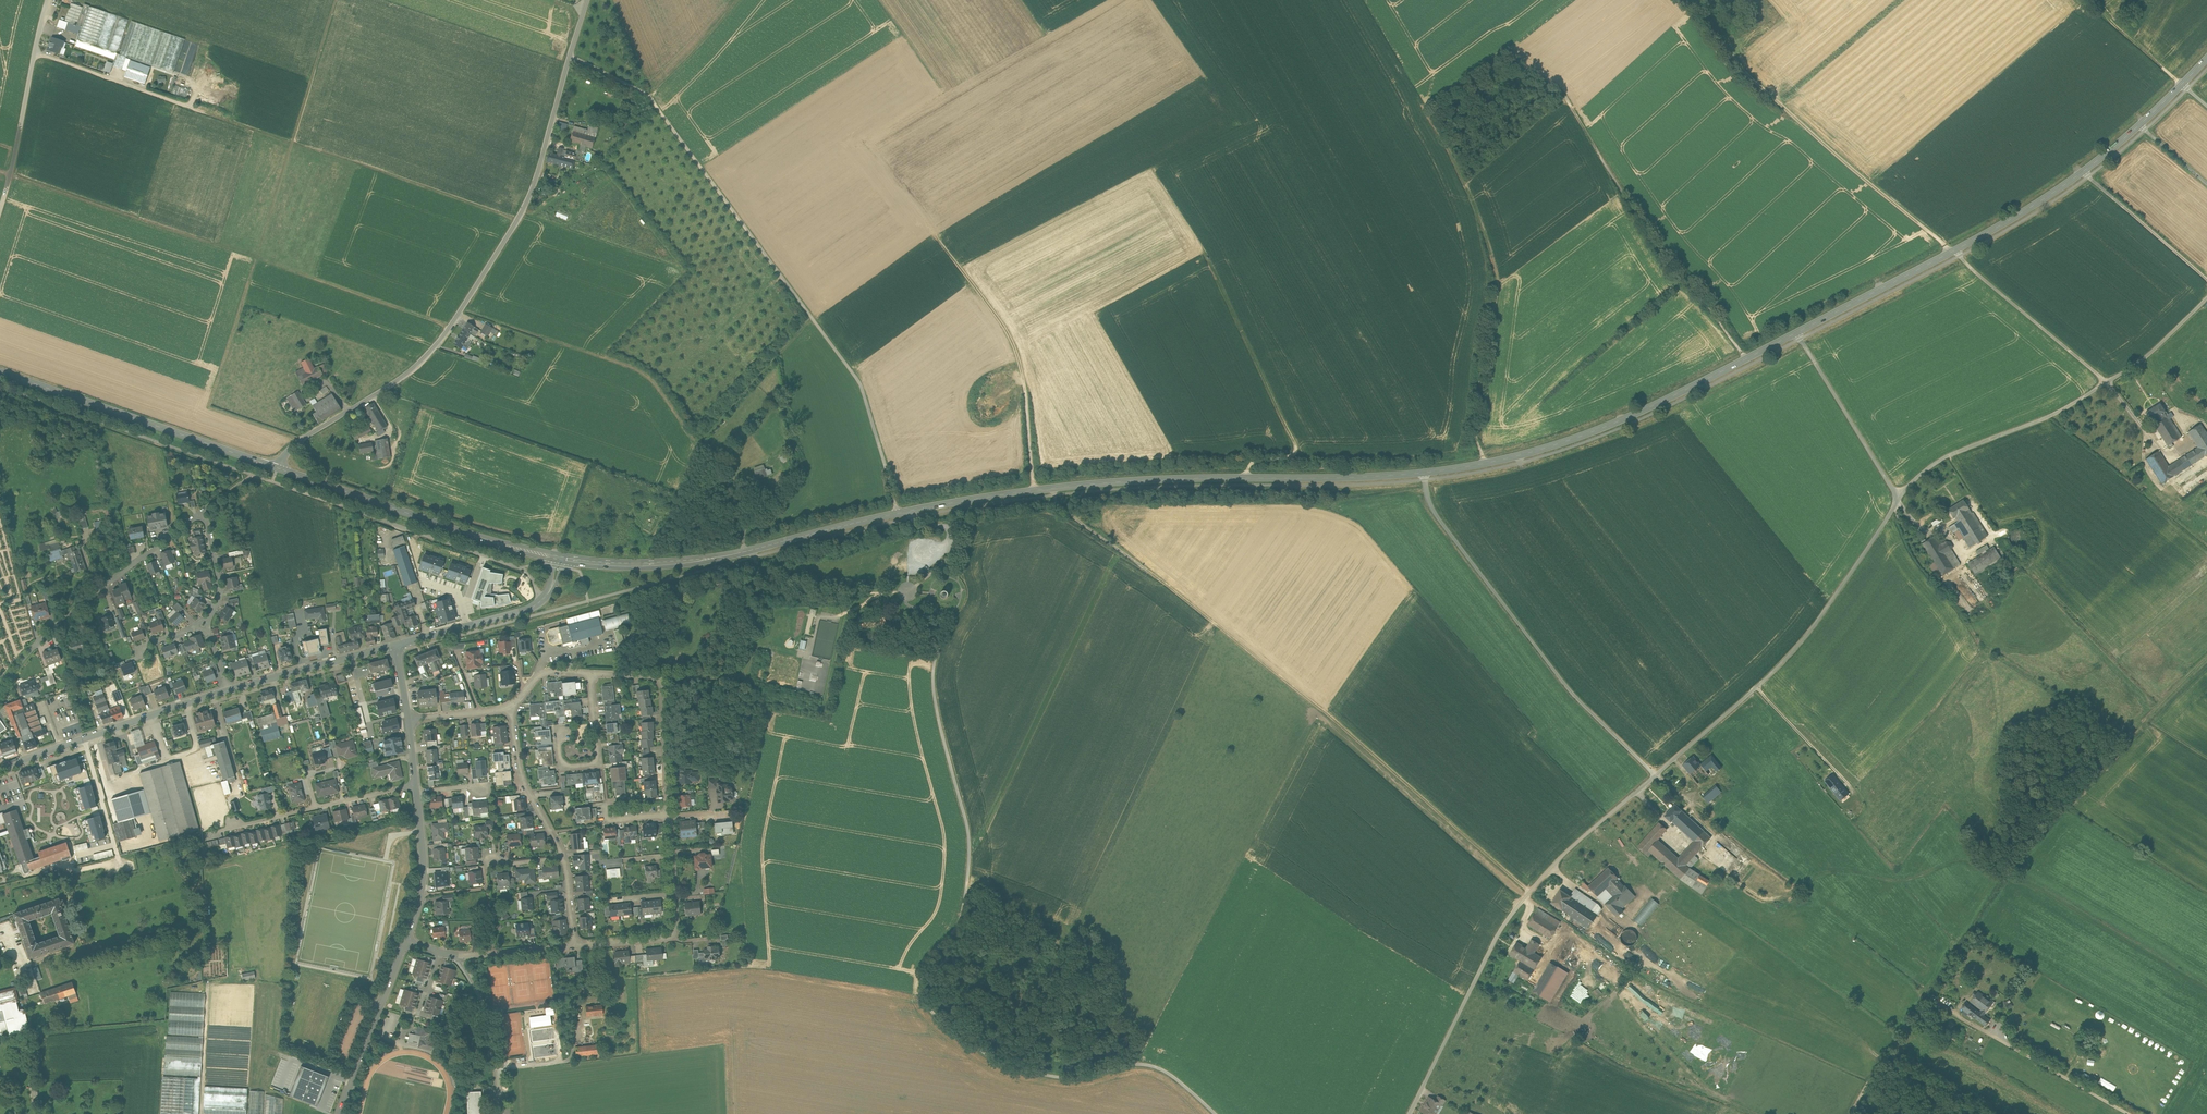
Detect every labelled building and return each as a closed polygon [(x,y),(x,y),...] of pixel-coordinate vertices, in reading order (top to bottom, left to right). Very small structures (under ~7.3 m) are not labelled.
[(83,7),(71,3),(64,21),(76,26),(83,7)] [(83,7),(76,26),(77,26),(81,27),(79,31),(81,31),(89,6),(84,4),(83,7)] [(81,31),(78,40),(96,47),(108,13),(89,6),(81,31)] [(110,13),(98,47),(117,54),(128,20),(110,13)] [(76,26),(64,21),(62,29),(74,33),(77,26),(76,26)] [(165,32),(131,21),(120,55),(126,57),(153,66),(155,61),(165,32)] [(185,39),(165,32),(155,61),(153,66),(173,73),(185,39)] [(64,42),(52,38),(48,50),(57,53),(60,46),(62,47),(64,42)] [(96,47),(78,40),(76,46),(114,60),(113,64),(112,66),(122,70),(126,57),(120,55),(117,54),(98,47),(96,47)] [(151,68),(130,60),(124,77),(145,84),(151,68)] [(107,61),(104,71),(110,73),(112,66),(113,64),(107,61)] [(174,84),(171,92),(185,97),(188,89),(174,84)] [(565,131),(567,124),(559,122),(557,128),(565,131)] [(584,129),(574,126),(569,142),(578,144),(586,146),(588,147),(592,148),(597,133),(587,130),(583,129),(584,129)] [(576,153),(574,160),(584,162),(588,147),(586,146),(578,144),(576,153)] [(574,160),(576,153),(566,151),(563,150),(561,156),(557,155),(556,160),(561,161),(560,165),(572,169),(574,160)] [(557,155),(549,153),(546,162),(560,165),(561,161),(556,160),(557,155)] [(557,209),(555,215),(566,220),(569,214),(557,209)] [(475,327),(467,322),(463,329),(470,334),(474,337),(479,330),(475,327)] [(481,333),(487,336),(490,331),(492,328),(486,324),(481,333)] [(463,329),(458,336),(458,337),(457,338),(457,339),(454,344),(461,348),(463,346),(467,349),(473,340),(474,337),(470,334),(463,329)] [(478,361),(479,357),(465,353),(464,357),(478,361)] [(309,358),(301,362),(304,368),(295,372),(304,390),(311,387),(309,382),(313,380),(323,375),(319,366),(314,369),(309,358)] [(328,373),(323,364),(319,366),(323,375),(328,373)] [(327,385),(319,389),(322,394),(329,390),(327,385)] [(306,405),(298,391),(291,395),(299,409),(306,405)] [(341,409),(332,394),(317,403),(321,411),(324,409),(329,417),(341,409)] [(299,409),(291,395),(287,398),(295,412),(299,409)] [(321,411),(317,403),(312,405),(316,412),(313,414),(318,423),(329,417),(324,409),(321,411)] [(373,403),(364,408),(369,416),(374,413),(375,416),(380,414),(373,403)] [(2160,404),(2145,413),(2151,421),(2152,420),(2154,425),(2167,417),(2164,413),(2165,412),(2160,404)] [(2167,417),(2154,425),(2168,446),(2172,443),(2182,437),(2170,419),(2173,417),(2170,412),(2167,414),(2168,416),(2167,417)] [(380,414),(375,416),(374,413),(369,416),(370,417),(364,420),(367,424),(372,421),(374,424),(383,418),(380,414)] [(383,418),(374,424),(378,431),(383,429),(387,426),(383,418)] [(2168,466),(2159,451),(2146,459),(2162,484),(2206,455),(2206,433),(2201,424),(2188,432),(2198,447),(2168,466)] [(364,429),(352,434),(354,439),(366,434),(364,429)] [(359,445),(360,453),(373,451),(372,443),(359,445)] [(388,443),(377,445),(379,459),(390,457),(388,443)] [(788,453),(781,458),(783,461),(790,456),(788,453)] [(755,471),(757,479),(767,475),(766,471),(765,468),(755,471)] [(188,492),(176,494),(178,504),(190,502),(188,492)] [(1963,500),(1948,510),(1954,518),(1955,517),(1968,509),(1969,509),(1963,500)] [(59,510),(58,511),(55,507),(51,511),(57,518),(62,514),(59,510)] [(1958,522),(1971,514),(1968,509),(1955,517),(1958,522)] [(159,513),(152,514),(153,516),(147,517),(150,530),(167,527),(164,513),(159,514),(159,513)] [(1971,514),(1958,522),(1955,524),(1958,530),(1959,530),(1962,536),(1963,538),(1970,547),(1988,536),(1974,514),(1972,515),(1971,514)] [(85,519),(78,522),(81,528),(88,526),(85,519)] [(93,522),(96,532),(103,530),(100,520),(93,522)] [(1955,524),(1949,527),(1953,533),(1958,530),(1955,524)] [(142,527),(129,529),(131,540),(131,539),(144,537),(142,526),(142,527)] [(200,530),(193,531),(194,538),(202,536),(200,530)] [(2026,542),(2027,538),(2026,535),(2024,532),(2021,530),(2018,530),(2014,530),(2012,532),(2010,535),(2009,539),(2010,542),(2012,545),(2015,547),(2018,547),(2021,547),(2024,545),(2026,542)] [(391,539),(394,547),(405,542),(403,535),(391,539)] [(194,538),(192,538),(193,543),(190,544),(192,550),(194,550),(196,555),(196,556),(197,556),(200,556),(200,555),(200,554),(200,553),(205,552),(202,536),(194,538)] [(1946,554),(1940,545),(1934,536),(1922,544),(1934,562),(1942,576),(1955,568),(1954,567),(1946,554)] [(1950,542),(1946,541),(1940,545),(1946,554),(1952,550),(1953,546),(1950,542)] [(405,546),(393,550),(404,583),(416,579),(405,546)] [(1994,547),(1968,564),(1975,576),(2002,559),(1994,547)] [(79,549),(67,553),(69,560),(71,559),(74,568),(73,568),(74,572),(75,571),(76,572),(86,569),(79,549)] [(170,550),(161,554),(163,559),(165,565),(166,565),(174,562),(170,550)] [(1952,550),(1946,554),(1954,567),(1960,564),(1952,550)] [(445,560),(423,553),(418,569),(440,576),(445,560)] [(232,557),(222,559),(224,568),(233,566),(232,557)] [(156,561),(147,564),(151,574),(159,571),(156,561)] [(1942,576),(1934,562),(1930,565),(1938,578),(1942,576)] [(450,563),(445,577),(466,584),(471,570),(450,563)] [(490,570),(483,568),(472,599),(478,601),(478,600),(481,601),(481,606),(494,606),(494,603),(497,603),(497,606),(511,602),(509,594),(498,595),(491,595),(492,583),(501,582),(502,575),(489,572),(490,570)] [(209,571),(196,574),(198,584),(202,583),(210,582),(211,582),(209,571)] [(237,577),(226,579),(228,589),(233,588),(239,587),(238,585),(237,577)] [(210,582),(202,583),(204,590),(211,589),(210,582)] [(131,598),(126,583),(119,586),(120,588),(124,600),(125,600),(131,598)] [(942,604),(945,604),(949,603),(952,601),(954,598),(954,594),(953,590),(951,587),(948,585),(944,585),(940,586),(937,588),(936,591),(936,592),(935,593),(935,595),(936,599),(938,602),(942,604)] [(120,588),(113,591),(118,605),(125,603),(125,600),(124,600),(120,588)] [(202,596),(195,592),(192,596),(196,598),(199,600),(202,596)] [(388,594),(380,595),(382,603),(389,602),(388,594)] [(199,600),(196,598),(191,605),(199,611),(205,604),(199,600)] [(450,598),(435,602),(441,623),(456,619),(450,598)] [(398,612),(402,610),(412,607),(415,606),(413,600),(400,604),(399,602),(395,604),(398,612)] [(138,601),(134,603),(138,612),(142,610),(138,601)] [(183,608),(178,602),(173,607),(177,612),(178,612),(178,613),(183,608)] [(46,603),(39,605),(42,618),(49,616),(46,603)] [(229,604),(227,607),(226,606),(223,612),(221,612),(220,615),(220,616),(228,620),(230,617),(231,617),(232,615),(231,614),(234,610),(231,609),(234,605),(233,603),(229,604)] [(39,605),(31,607),(35,620),(42,618),(39,605)] [(323,607),(304,610),(305,619),(319,617),(320,622),(325,621),(323,607)] [(403,611),(405,617),(406,618),(415,615),(412,607),(402,610),(402,611),(403,611)] [(161,610),(155,612),(159,620),(160,620),(164,618),(161,610)] [(398,612),(396,612),(398,616),(399,619),(405,617),(403,611),(402,611),(402,610),(398,612)] [(597,611),(567,619),(569,625),(576,623),(598,617),(599,617),(597,611)] [(177,612),(169,620),(172,623),(173,622),(176,626),(181,621),(182,621),(183,619),(184,618),(178,613),(178,612),(177,612)] [(293,613),(286,614),(290,629),(296,627),(293,613)] [(628,613),(603,619),(606,630),(631,624),(628,613)] [(380,614),(363,616),(363,623),(380,622),(380,614)] [(111,615),(101,619),(103,623),(104,623),(106,629),(105,629),(115,626),(111,615)] [(406,618),(405,618),(406,622),(407,621),(409,628),(418,625),(415,615),(406,618)] [(398,616),(392,618),(394,624),(400,622),(399,619),(398,616)] [(598,617),(576,623),(580,640),(588,637),(603,634),(598,617)] [(159,620),(150,624),(153,633),(164,629),(160,620),(159,620)] [(391,623),(381,626),(386,640),(396,637),(391,623)] [(569,625),(568,625),(572,642),(579,640),(580,640),(576,623),(569,625)] [(568,625),(549,630),(547,634),(550,642),(553,644),(562,642),(563,646),(568,645),(573,644),(572,642),(568,625)] [(352,641),(355,650),(359,648),(356,637),(364,635),(364,626),(349,630),(351,635),(350,636),(350,638),(352,638),(352,641)] [(377,627),(367,628),(368,637),(364,638),(366,646),(376,644),(373,636),(377,635),(377,627)] [(142,629),(132,633),(135,641),(145,637),(144,634),(142,629)] [(320,637),(302,641),(306,657),(322,653),(320,645),(321,645),(321,646),(328,644),(326,629),(319,630),(320,637)] [(621,629),(614,631),(619,650),(625,648),(621,633),(622,633),(621,629)] [(200,635),(191,638),(190,638),(190,639),(191,639),(191,641),(188,642),(191,649),(194,648),(194,649),(195,650),(195,649),(204,646),(204,645),(200,635),(200,634),(200,635)] [(228,635),(221,637),(222,644),(234,641),(232,634),(228,635)] [(343,644),(341,636),(336,637),(340,653),(350,651),(348,642),(343,644)] [(83,638),(68,643),(72,655),(78,654),(77,652),(87,649),(83,638)] [(529,639),(520,640),(519,640),(520,651),(530,650),(529,639)] [(579,640),(572,642),(573,644),(568,645),(568,647),(571,648),(581,645),(579,640)] [(234,641),(222,644),(224,650),(231,648),(235,647),(234,641)] [(506,641),(503,642),(499,642),(500,653),(504,652),(504,654),(509,653),(509,650),(511,647),(510,646),(510,642),(506,643),(506,641)] [(188,642),(182,644),(184,652),(191,649),(188,642)] [(101,643),(96,645),(100,654),(104,652),(101,643)] [(181,643),(175,646),(178,652),(180,651),(181,654),(185,653),(184,652),(182,644),(181,643)] [(175,644),(162,649),(165,657),(178,652),(175,646),(175,644)] [(286,647),(281,648),(281,650),(279,651),(280,653),(278,653),(280,659),(281,659),(282,661),(287,660),(288,661),(289,662),(290,661),(291,661),(291,660),(291,659),(292,659),(289,648),(287,649),(286,647)] [(57,649),(47,653),(46,651),(43,653),(49,667),(50,669),(55,666),(54,662),(61,660),(59,653),(57,649)] [(436,649),(431,651),(437,666),(440,665),(438,659),(440,658),(436,649)] [(474,650),(471,650),(470,652),(466,653),(468,668),(472,667),(473,668),(475,668),(476,667),(480,666),(480,662),(482,661),(481,656),(479,655),(479,652),(478,651),(475,652),(474,650)] [(431,651),(425,653),(429,662),(434,675),(440,673),(438,670),(442,669),(440,665),(437,666),(431,651)] [(429,662),(425,653),(420,655),(426,670),(428,670),(426,664),(429,662)] [(266,654),(259,656),(263,668),(270,666),(267,659),(266,654)] [(420,655),(415,658),(418,667),(421,665),(424,671),(426,670),(420,655)] [(253,658),(254,663),(256,670),(263,668),(259,656),(253,658)] [(459,666),(455,656),(450,657),(451,660),(453,660),(456,667),(459,666)] [(122,675),(135,672),(132,658),(123,660),(123,661),(116,663),(117,667),(121,666),(122,675)] [(387,659),(369,664),(371,673),(389,668),(387,659)] [(246,660),(239,662),(243,674),(250,672),(248,664),(246,660)] [(233,664),(234,668),(236,676),(243,674),(239,662),(233,664)] [(216,664),(211,665),(212,669),(214,674),(219,673),(216,664)] [(50,669),(49,667),(45,668),(47,675),(49,679),(51,685),(55,683),(50,669)] [(212,669),(203,672),(204,675),(203,676),(204,678),(205,678),(207,682),(216,679),(214,674),(212,669)] [(511,670),(501,672),(502,681),(501,681),(500,682),(500,686),(501,687),(506,686),(507,685),(507,684),(515,683),(514,673),(511,670)] [(426,672),(420,674),(423,680),(426,679),(429,678),(426,672)] [(456,682),(463,679),(460,672),(453,675),(456,682)] [(343,674),(336,676),(338,684),(346,682),(343,674)] [(479,675),(475,675),(475,676),(476,686),(486,685),(485,674),(479,675)] [(79,680),(81,685),(93,682),(91,676),(79,680)] [(306,679),(298,681),(301,689),(300,690),(301,692),(309,690),(306,679)] [(387,688),(392,687),(391,680),(372,684),(373,690),(375,689),(377,696),(388,694),(387,688)] [(34,681),(19,686),(23,695),(25,694),(30,693),(37,690),(39,689),(38,685),(35,686),(34,681)] [(182,681),(173,684),(177,694),(186,690),(182,681)] [(298,681),(290,684),(292,692),(293,692),(297,690),(300,690),(301,689),(298,681)] [(562,681),(546,683),(547,692),(557,691),(557,696),(563,695),(562,684),(562,681)] [(575,682),(562,684),(563,695),(576,694),(575,690),(575,682)] [(335,683),(324,685),(324,684),(318,686),(321,697),(322,698),(323,701),(325,701),(328,700),(327,697),(338,694),(335,683)] [(145,685),(139,688),(141,695),(142,695),(142,697),(148,695),(145,685)] [(612,686),(602,687),(603,701),(604,701),(614,700),(612,686)] [(165,687),(155,691),(154,691),(158,701),(158,700),(169,696),(165,687)] [(272,689),(261,692),(263,701),(275,698),(272,689)] [(436,689),(418,691),(420,706),(437,704),(436,689)] [(38,690),(37,690),(30,693),(31,697),(31,698),(39,695),(38,690)] [(120,690),(112,693),(115,702),(123,699),(120,690)] [(639,691),(637,691),(638,700),(639,700),(639,699),(649,698),(648,690),(639,691)] [(71,691),(64,693),(68,706),(75,704),(71,691)] [(463,692),(445,694),(446,702),(451,701),(451,703),(465,701),(463,692)] [(103,693),(93,697),(96,705),(106,701),(103,693)] [(314,693),(310,694),(311,697),(307,699),(310,707),(317,704),(316,698),(314,693)] [(141,695),(131,699),(130,699),(134,710),(135,710),(134,709),(138,708),(139,708),(145,705),(145,706),(146,706),(142,697),(142,695),(141,695)] [(322,698),(321,697),(316,698),(317,704),(322,718),(322,717),(329,715),(325,701),(323,701),(322,698)] [(649,698),(639,699),(639,700),(640,708),(641,708),(641,707),(650,707),(650,706),(650,698),(649,698)] [(392,711),(396,711),(394,705),(395,705),(394,699),(377,703),(379,710),(378,711),(379,715),(383,714),(383,715),(392,713),(392,711)] [(20,700),(6,705),(10,716),(13,725),(14,725),(16,730),(17,730),(19,737),(22,736),(24,741),(32,738),(30,733),(21,708),(23,707),(20,700)] [(472,700),(464,701),(465,708),(473,707),(472,700)] [(549,702),(545,702),(545,703),(546,712),(556,711),(557,717),(565,716),(565,710),(564,704),(564,700),(549,702)] [(106,701),(96,705),(99,712),(109,708),(106,701)] [(572,703),(564,704),(565,710),(571,709),(572,717),(581,716),(580,702),(572,703)] [(278,703),(273,704),(275,712),(277,719),(282,717),(278,703)] [(545,703),(530,705),(531,715),(540,715),(540,718),(546,717),(546,712),(545,703)] [(21,708),(30,733),(42,729),(33,704),(28,705),(23,707),(21,708)] [(614,704),(611,705),(611,711),(605,712),(606,724),(616,723),(619,723),(618,714),(621,713),(620,704),(614,704)] [(10,716),(6,705),(1,707),(1,705),(0,706),(0,711),(1,712),(3,715),(4,718),(10,716)] [(116,710),(110,712),(114,722),(117,721),(117,719),(123,717),(122,715),(125,714),(123,709),(121,710),(119,706),(115,707),(116,710)] [(650,707),(641,707),(641,708),(642,716),(651,715),(652,715),(652,706),(650,706),(650,707)] [(239,708),(229,711),(224,712),(227,723),(241,719),(242,719),(242,718),(243,718),(242,714),(240,714),(239,708)] [(208,713),(207,710),(197,713),(198,716),(194,717),(198,731),(215,726),(211,712),(208,713)] [(110,712),(105,714),(104,713),(100,714),(101,718),(100,718),(102,721),(103,721),(104,724),(110,722),(111,723),(114,722),(110,712)] [(272,714),(261,717),(264,729),(277,725),(276,719),(277,719),(275,712),(272,713),(272,714)] [(277,719),(276,719),(277,725),(278,726),(289,723),(286,716),(277,719)] [(384,734),(399,730),(397,718),(384,721),(385,725),(382,726),(384,734)] [(643,722),(641,723),(642,731),(652,730),(653,730),(652,721),(651,722),(643,722)] [(183,723),(178,725),(177,723),(173,725),(173,726),(173,729),(172,729),(173,735),(175,735),(176,736),(186,733),(183,723)] [(479,723),(471,724),(472,736),(481,735),(480,731),(479,724),(479,723)] [(616,723),(606,724),(607,734),(616,733),(617,733),(616,723)] [(264,729),(261,730),(264,742),(281,737),(278,726),(277,725),(264,729)] [(467,725),(459,725),(460,736),(468,735),(467,725)] [(501,726),(493,727),(494,735),(506,734),(505,726),(501,726)] [(42,729),(30,733),(32,738),(34,738),(47,733),(45,728),(42,729)] [(137,748),(145,745),(140,729),(130,732),(136,748),(137,748)] [(435,729),(424,730),(426,741),(427,741),(435,740),(436,740),(435,729)] [(535,731),(534,731),(535,737),(541,736),(542,744),(551,743),(550,729),(542,730),(535,731)] [(652,730),(642,731),(641,731),(642,739),(652,738),(652,739),(653,739),(652,730)] [(617,735),(616,733),(607,734),(608,742),(614,742),(618,741),(618,735),(617,735)] [(506,734),(494,735),(495,743),(503,743),(507,742),(506,734)] [(215,737),(208,739),(210,746),(214,745),(214,744),(217,743),(215,737)] [(400,737),(384,740),(385,748),(387,755),(403,751),(401,744),(402,744),(400,737)] [(24,741),(23,741),(27,750),(37,746),(34,738),(24,741)] [(652,738),(642,739),(641,739),(642,748),(649,747),(653,747),(652,739),(652,738)] [(0,743),(0,745),(1,747),(4,756),(17,751),(13,739),(0,743)] [(208,739),(199,742),(201,748),(205,747),(210,746),(208,739)] [(335,740),(328,742),(329,743),(330,749),(337,747),(336,745),(335,740)] [(353,740),(336,745),(337,747),(339,755),(347,753),(348,754),(349,757),(357,755),(353,740)] [(371,740),(363,742),(365,749),(373,748),(371,740)] [(114,742),(104,744),(106,752),(110,764),(112,763),(113,767),(121,765),(127,763),(125,757),(124,754),(118,755),(117,752),(116,749),(121,748),(119,741),(114,742)] [(217,743),(214,744),(214,745),(224,780),(227,779),(228,782),(236,780),(224,741),(217,743)] [(139,754),(140,754),(143,763),(160,758),(154,742),(145,745),(137,748),(139,754)] [(615,745),(608,746),(610,763),(619,762),(621,762),(621,753),(619,754),(618,751),(623,750),(622,745),(615,745)] [(210,746),(205,747),(208,757),(213,756),(210,746)] [(329,747),(323,749),(323,750),(324,750),(326,758),(332,756),(329,747)] [(323,750),(313,754),(315,763),(320,762),(320,764),(324,763),(324,761),(327,760),(326,758),(324,750),(323,750)] [(428,751),(427,751),(428,762),(437,761),(436,750),(428,751)] [(552,750),(538,752),(539,757),(543,757),(544,766),(548,766),(553,765),(552,750)] [(508,755),(504,756),(503,752),(493,753),(494,762),(500,761),(501,772),(510,771),(509,760),(508,755)] [(139,754),(135,756),(138,765),(143,763),(140,754),(139,754)] [(1700,765),(1693,756),(1683,765),(1698,784),(1708,775),(1700,765)] [(1712,756),(1700,765),(1705,771),(1711,766),(1718,772),(1722,768),(1712,756)] [(644,758),(641,758),(642,766),(653,765),(652,757),(650,757),(644,758)] [(71,759),(47,767),(49,774),(52,773),(55,782),(65,778),(66,781),(67,783),(74,780),(75,782),(83,780),(89,778),(84,763),(79,764),(77,758),(71,760),(71,759)] [(485,760),(475,761),(476,768),(477,776),(487,775),(485,760)] [(180,761),(161,767),(180,835),(199,829),(180,761)] [(399,761),(388,764),(372,768),(374,777),(390,773),(392,780),(403,778),(399,761)] [(467,763),(457,764),(458,774),(468,773),(467,765),(467,763)] [(685,767),(674,764),(674,773),(678,773),(678,771),(685,771),(685,767)] [(121,765),(113,767),(115,775),(123,773),(121,765)] [(653,765),(642,766),(643,775),(650,774),(654,774),(653,765)] [(619,767),(611,768),(612,781),(624,780),(626,780),(625,768),(624,766),(619,767)] [(36,767),(19,773),(23,784),(40,779),(36,767)] [(161,767),(140,773),(145,790),(151,813),(159,841),(180,835),(161,767)] [(438,767),(429,768),(430,779),(440,778),(438,767)] [(549,772),(549,769),(548,769),(538,770),(539,779),(545,778),(546,784),(555,783),(554,771),(549,772)] [(501,772),(495,772),(496,781),(503,780),(504,786),(512,785),(510,771),(501,772)] [(598,772),(582,774),(582,773),(583,785),(583,784),(593,783),(593,788),(599,787),(600,790),(598,771),(598,772)] [(685,771),(678,771),(678,773),(679,783),(691,782),(691,780),(698,780),(698,773),(691,773),(691,771),(685,771)] [(581,774),(567,775),(568,784),(583,783),(582,773),(581,773),(581,774)] [(1842,785),(1833,774),(1825,781),(1833,792),(1842,785)] [(90,778),(89,778),(83,780),(85,786),(76,789),(82,810),(91,808),(92,811),(98,809),(98,806),(97,806),(95,800),(96,800),(90,778)] [(326,783),(328,794),(333,792),(333,793),(338,792),(336,779),(329,781),(330,782),(326,783)] [(717,779),(709,780),(710,788),(718,788),(717,785),(721,785),(721,782),(718,783),(717,779)] [(624,780),(612,781),(613,786),(615,786),(616,793),(616,795),(621,795),(626,794),(624,780)] [(655,780),(644,781),(645,790),(656,789),(655,780)] [(293,784),(289,785),(289,786),(291,793),(293,792),(293,795),(293,796),(295,802),(303,800),(301,791),(302,791),(300,783),(293,784)] [(328,794),(326,783),(322,784),(322,783),(315,784),(318,797),(323,795),(328,794)] [(721,785),(717,785),(718,788),(718,791),(719,791),(719,794),(718,795),(719,801),(720,802),(729,801),(729,799),(730,798),(733,798),(733,799),(734,799),(734,797),(737,797),(738,795),(738,792),(736,791),(733,791),(733,790),(732,790),(732,788),(730,786),(728,787),(728,784),(721,785)] [(1716,785),(1703,797),(1708,803),(1721,791),(1716,785)] [(1842,785),(1833,792),(1840,801),(1849,794),(1842,785)] [(228,791),(224,792),(226,797),(239,793),(238,789),(228,791)] [(656,789),(645,790),(645,798),(652,798),(656,797),(656,789)] [(145,790),(125,795),(132,819),(151,813),(145,790)] [(268,793),(258,795),(259,800),(258,801),(259,805),(260,804),(261,810),(271,808),(270,802),(269,798),(268,793)] [(125,795),(111,799),(118,823),(119,822),(132,819),(125,795)] [(690,795),(678,796),(679,807),(684,807),(685,807),(687,807),(687,806),(691,806),(690,795)] [(562,796),(550,797),(552,809),(563,808),(562,796)] [(397,797),(388,799),(391,809),(400,807),(397,797)] [(435,797),(434,797),(431,797),(430,798),(431,807),(435,807),(435,808),(439,807),(439,806),(442,806),(441,797),(435,797)] [(462,797),(452,798),(453,805),(453,808),(463,807),(462,797)] [(388,799),(379,801),(382,811),(391,809),(388,799)] [(525,799),(515,800),(515,801),(517,801),(517,804),(515,805),(516,810),(526,809),(525,799)] [(237,800),(231,802),(234,811),(240,809),(237,800)] [(473,803),(472,803),(473,809),(473,813),(481,812),(481,813),(488,812),(487,802),(473,803)] [(1675,804),(1664,816),(1671,822),(1672,821),(1682,811),(1682,810),(1675,804)] [(364,805),(353,807),(354,814),(355,818),(367,815),(364,805)] [(589,807),(575,808),(576,812),(577,814),(576,814),(576,816),(577,819),(579,818),(580,820),(589,819),(591,818),(590,816),(590,809),(589,807)] [(346,809),(333,812),(335,821),(340,820),(340,821),(344,820),(343,819),(348,818),(346,809)] [(18,813),(16,810),(3,814),(6,822),(9,830),(10,833),(20,864),(25,862),(34,859),(27,839),(31,837),(30,834),(28,828),(23,829),(18,813)] [(1711,838),(1682,811),(1672,821),(1694,841),(1701,848),(1711,838)] [(94,817),(84,820),(90,841),(105,837),(104,831),(105,831),(99,812),(93,814),(94,817)] [(319,817),(318,816),(313,817),(314,824),(316,824),(317,829),(324,827),(324,830),(330,828),(328,819),(325,819),(324,816),(319,817)] [(525,817),(520,818),(521,828),(532,826),(531,817),(525,817)] [(132,819),(119,822),(119,823),(113,824),(118,842),(137,836),(132,819)] [(293,821),(285,823),(287,831),(295,829),(293,821)] [(696,821),(681,822),(681,826),(680,826),(681,833),(686,833),(687,836),(697,835),(696,829),(696,822),(696,821)] [(733,821),(715,823),(716,833),(720,832),(720,830),(722,830),(723,834),(732,833),(731,827),(733,827),(733,821)] [(1659,822),(1637,847),(1648,856),(1651,853),(1648,850),(1658,840),(1658,839),(1667,829),(1659,822)] [(660,836),(660,823),(646,824),(646,823),(642,823),(642,837),(660,836)] [(438,824),(432,825),(434,839),(443,838),(443,831),(448,831),(447,824),(442,824),(438,824)] [(279,825),(271,826),(271,828),(274,837),(281,835),(279,825)] [(486,825),(481,826),(475,827),(475,826),(474,826),(475,833),(475,837),(478,837),(478,838),(479,838),(484,838),(485,837),(485,836),(488,836),(487,832),(487,831),(486,830),(487,829),(487,828),(487,825),(486,825)] [(636,826),(624,827),(624,829),(625,839),(625,842),(631,842),(630,839),(635,839),(635,835),(637,835),(636,826)] [(264,828),(256,830),(256,831),(258,841),(259,841),(266,839),(264,830),(264,829),(264,828)] [(264,829),(264,830),(266,839),(266,840),(274,838),(274,837),(271,828),(264,829)] [(615,829),(611,829),(611,828),(606,828),(606,830),(603,830),(604,833),(605,833),(605,838),(609,837),(609,839),(611,840),(615,840),(616,838),(615,829)] [(249,833),(251,842),(251,844),(259,842),(259,841),(258,841),(256,831),(249,833)] [(249,832),(241,834),(241,835),(243,844),(244,844),(251,842),(249,833),(249,832)] [(544,833),(530,835),(530,838),(529,839),(529,840),(531,841),(531,846),(545,845),(544,833)] [(582,833),(571,834),(573,850),(584,848),(582,833)] [(519,834),(508,836),(508,842),(509,846),(510,846),(509,844),(513,844),(513,845),(520,845),(519,834)] [(234,835),(226,837),(228,848),(236,846),(234,837),(234,835)] [(234,837),(236,846),(236,847),(244,845),(244,844),(243,844),(241,835),(234,837)] [(1767,898),(1791,888),(1723,836),(1703,858),(1767,898)] [(1678,858),(1658,840),(1648,850),(1651,853),(1681,879),(1690,868),(1686,865),(1678,858)] [(1701,848),(1694,841),(1691,845),(1699,852),(1701,848)] [(67,842),(38,852),(40,856),(38,857),(34,859),(25,862),(26,867),(28,867),(30,870),(62,859),(63,861),(72,858),(68,847),(67,842)] [(87,842),(73,845),(74,851),(88,848),(87,842)] [(1699,852),(1691,845),(1678,858),(1686,865),(1695,855),(1699,852)] [(478,847),(466,848),(467,859),(476,858),(479,858),(479,857),(479,854),(478,854),(478,847)] [(443,848),(435,849),(434,849),(434,850),(435,860),(435,861),(436,861),(438,861),(438,862),(439,862),(440,862),(441,862),(442,861),(444,860),(445,860),(445,859),(444,849),(443,848)] [(93,854),(95,860),(113,855),(112,849),(93,854)] [(706,855),(704,854),(701,854),(700,856),(696,856),(695,857),(696,866),(695,867),(696,869),(697,870),(699,870),(700,868),(704,868),(705,866),(711,866),(712,864),(711,859),(711,855),(706,855)] [(588,855),(573,856),(574,865),(580,865),(580,869),(589,868),(588,855)] [(1695,855),(1686,865),(1690,868),(1699,859),(1695,855)] [(614,868),(613,863),(620,862),(619,858),(602,859),(603,864),(606,864),(606,868),(614,868)] [(656,865),(645,866),(646,877),(657,876),(657,870),(656,865)] [(557,866),(543,867),(543,870),(544,878),(558,877),(557,866)] [(1609,867),(1588,886),(1598,896),(1606,889),(1617,878),(1618,878),(1609,867)] [(533,868),(520,870),(521,876),(517,877),(517,879),(525,879),(526,883),(535,882),(534,874),(533,868)] [(620,868),(607,869),(607,877),(621,876),(620,868)] [(1699,874),(1690,868),(1681,879),(1692,887),(1696,880),(1699,874)] [(441,872),(435,873),(436,887),(449,885),(448,872),(448,871),(441,872)] [(480,871),(470,872),(471,884),(481,882),(480,871)] [(508,873),(497,874),(498,885),(496,885),(497,889),(508,888),(507,885),(509,884),(508,878),(508,873)] [(1710,881),(1699,874),(1696,880),(1706,886),(1707,887),(1710,881)] [(584,875),(575,876),(577,891),(586,891),(589,890),(588,890),(586,876),(588,876),(588,875),(584,875)] [(1617,878),(1606,889),(1613,897),(1617,893),(1625,886),(1617,878)] [(1706,886),(1696,880),(1692,887),(1702,894),(1706,886)] [(1622,899),(1617,904),(1622,909),(1636,896),(1626,885),(1625,886),(1617,893),(1622,899)] [(1579,892),(1575,889),(1570,896),(1571,897),(1574,899),(1579,892)] [(1561,890),(1552,903),(1562,910),(1571,897),(1570,896),(1561,890)] [(1597,904),(1579,892),(1574,899),(1593,911),(1597,904)] [(1613,897),(1605,904),(1611,910),(1617,904),(1622,899),(1617,893),(1613,897)] [(528,898),(522,898),(522,899),(523,910),(528,909),(528,910),(529,911),(531,910),(532,909),(531,897),(528,898)] [(1574,899),(1571,897),(1562,910),(1563,911),(1562,913),(1587,929),(1588,927),(1589,928),(1598,915),(1593,911),(1574,899)] [(74,943),(73,937),(74,937),(72,931),(71,932),(65,915),(66,914),(65,909),(66,908),(63,900),(60,901),(59,898),(14,913),(29,958),(34,957),(35,958),(40,956),(40,955),(62,947),(62,949),(66,947),(65,946),(67,945),(68,947),(73,945),(72,943),(74,943)] [(589,898),(578,899),(579,910),(590,909),(589,898)] [(562,899),(551,900),(553,911),(563,910),(562,899)] [(660,900),(651,901),(652,913),(661,912),(660,900)] [(444,901),(436,902),(437,906),(436,907),(436,909),(437,910),(437,914),(449,913),(448,901),(444,901)] [(651,901),(642,902),(642,907),(643,914),(652,913),(651,901)] [(700,902),(692,902),(692,903),(689,904),(688,903),(684,903),(686,915),(692,915),(692,913),(701,912),(700,902)] [(630,903),(619,904),(621,915),(631,914),(630,903)] [(619,904),(609,906),(610,914),(610,916),(621,915),(619,904)] [(1617,904),(1611,910),(1617,917),(1624,911),(1622,909),(1617,904)] [(1557,927),(1535,913),(1528,924),(1550,938),(1557,927)] [(587,917),(580,918),(581,929),(592,928),(591,917),(591,916),(587,917)] [(565,920),(553,921),(554,935),(567,934),(566,928),(567,928),(566,925),(565,920)] [(521,924),(517,924),(517,923),(514,924),(515,927),(516,927),(516,928),(513,929),(512,929),(512,930),(512,931),(513,932),(516,932),(517,936),(521,936),(522,937),(523,937),(524,937),(525,937),(525,936),(525,935),(529,935),(530,935),(529,927),(532,926),(532,923),(529,923),(528,923),(523,923),(521,923),(521,924)] [(444,927),(432,928),(433,937),(437,936),(437,938),(445,937),(444,927)] [(470,929),(459,931),(460,941),(471,940),(470,929)] [(1637,941),(1637,938),(1636,934),(1635,932),(1632,930),(1629,930),(1626,930),(1623,932),(1621,935),(1621,938),(1621,941),(1623,944),(1626,945),(1629,946),(1632,945),(1635,944),(1637,941)] [(1608,934),(1602,941),(1620,954),(1622,952),(1618,949),(1622,944),(1608,934)] [(1540,944),(1532,939),(1526,948),(1528,948),(1535,953),(1540,944)] [(1526,948),(1517,942),(1509,954),(1520,961),(1528,948),(1526,948)] [(715,946),(708,946),(708,949),(704,949),(704,952),(699,953),(699,957),(705,956),(705,958),(709,958),(709,960),(717,960),(716,957),(720,957),(719,948),(715,948),(715,946)] [(661,948),(646,949),(646,954),(643,954),(643,961),(644,966),(653,965),(653,960),(662,959),(662,953),(661,948)] [(1535,953),(1528,948),(1520,961),(1535,969),(1542,957),(1535,953)] [(628,951),(614,952),(616,966),(622,965),(622,962),(629,961),(629,956),(628,951)] [(575,957),(557,958),(558,969),(569,967),(569,969),(569,970),(569,973),(576,972),(575,960),(575,957)] [(422,960),(417,959),(415,966),(428,970),(431,963),(422,960)] [(1535,969),(1520,961),(1514,971),(1528,980),(1535,969)] [(1550,962),(1533,991),(1540,996),(1558,967),(1550,962)] [(32,967),(36,980),(42,978),(38,965),(32,967)] [(428,970),(415,966),(413,974),(418,975),(424,977),(426,978),(428,970)] [(444,967),(441,966),(439,974),(453,978),(455,970),(450,969),(444,967)] [(254,971),(241,974),(243,981),(256,978),(254,971)] [(453,978),(439,974),(437,981),(451,985),(453,978)] [(44,1001),(40,1003),(41,1004),(76,992),(72,982),(40,993),(41,996),(42,995),(44,1001)] [(18,1000),(15,987),(0,991),(0,1005),(18,1000)] [(410,991),(405,989),(402,997),(416,1001),(418,993),(410,991)] [(205,993),(171,992),(168,1033),(199,1035),(199,1037),(166,1035),(164,1074),(198,1076),(198,1078),(163,1076),(161,1113),(199,1113),(205,993)] [(1982,1010),(1985,1013),(1990,1006),(1991,1007),(1993,1006),(1994,1005),(1994,1003),(1993,1003),(1978,992),(1977,994),(1974,992),(1972,994),(1975,996),(1971,1002),(1982,1010)] [(446,995),(439,993),(437,999),(443,1001),(444,1001),(446,995)] [(416,1001),(402,997),(400,1004),(405,1006),(413,1008),(414,1008),(416,1001)] [(437,999),(429,997),(427,1004),(440,1008),(443,1001),(437,999)] [(1667,999),(1664,1003),(1692,1018),(1695,1014),(1692,1012),(1693,1008),(1674,998),(1672,1002),(1667,999)] [(1980,1013),(1966,1003),(1962,1008),(1964,1010),(1966,1011),(1970,1014),(1976,1018),(1980,1013)] [(440,1008),(427,1004),(425,1011),(433,1014),(438,1015),(440,1008)] [(597,1006),(586,1007),(585,1007),(586,1016),(587,1016),(587,1015),(592,1015),(593,1016),(598,1015),(598,1014),(603,1014),(602,1005),(597,1006)] [(24,1010),(19,1011),(22,1023),(27,1022),(28,1022),(24,1010)] [(19,1011),(14,1013),(17,1025),(23,1024),(22,1023),(19,1011)] [(9,1015),(9,1014),(4,1016),(8,1031),(0,1033),(0,1039),(29,1031),(27,1022),(22,1023),(23,1024),(17,1025),(14,1013),(9,1015)] [(1643,1017),(1659,1032),(1663,1028),(1647,1013),(1643,1017)] [(1983,1015),(1980,1013),(1976,1018),(1986,1025),(1989,1020),(1983,1015)] [(438,1015),(433,1014),(431,1020),(438,1022),(440,1015),(438,1015)] [(548,1015),(533,1017),(534,1027),(552,1024),(550,1015),(550,1014),(548,1015)] [(434,1030),(423,1028),(421,1035),(425,1036),(422,1048),(423,1048),(423,1046),(439,1050),(439,1051),(441,1052),(443,1044),(431,1042),(434,1030)] [(421,1035),(415,1034),(409,1033),(407,1042),(419,1045),(421,1035)] [(1686,1060),(1689,1057),(1672,1040),(1670,1043),(1686,1060)] [(597,1045),(575,1047),(576,1056),(598,1053),(597,1045)] [(347,1077),(328,1069),(316,1100),(334,1108),(347,1077)] [(205,1086),(203,1113),(246,1113),(248,1088),(205,1086)] [(250,1090),(249,1113),(263,1113),(264,1091),(250,1090)] [(467,1092),(468,1113),(482,1113),(481,1091),(467,1092)] [(266,1094),(264,1113),(283,1113),(284,1098),(266,1094)] [(1445,1100),(1438,1096),(1435,1101),(1439,1103),(1439,1104),(1442,1105),(1445,1100)] [(1429,1097),(1421,1111),(1425,1113),(1433,1113),(1434,1113),(1436,1113),(1438,1113),(1443,1106),(1442,1105),(1439,1104),(1439,1103),(1435,1101),(1429,1097)]
